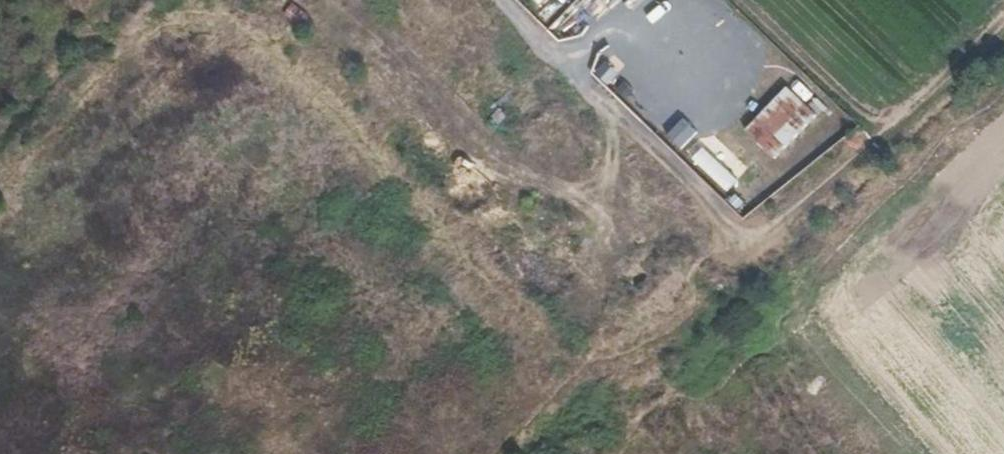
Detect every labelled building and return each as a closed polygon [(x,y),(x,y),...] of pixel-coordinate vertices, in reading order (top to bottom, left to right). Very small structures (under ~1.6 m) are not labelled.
[(603,54),(593,75),(613,85),(623,64),(603,54)] [(824,110),(794,81),(746,131),(776,159),(824,110)] [(706,146),(693,160),(728,192),(741,177),(706,146)]
